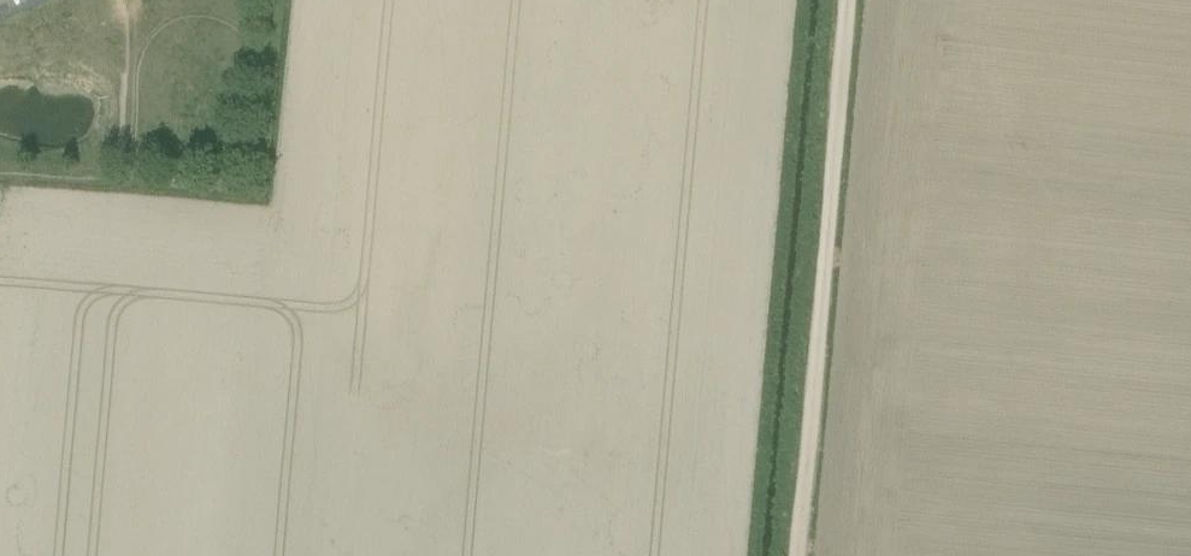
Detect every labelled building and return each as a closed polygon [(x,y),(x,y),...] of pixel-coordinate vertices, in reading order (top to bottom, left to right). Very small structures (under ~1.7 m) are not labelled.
[(53,0),(0,0),(0,26),(53,0)]
